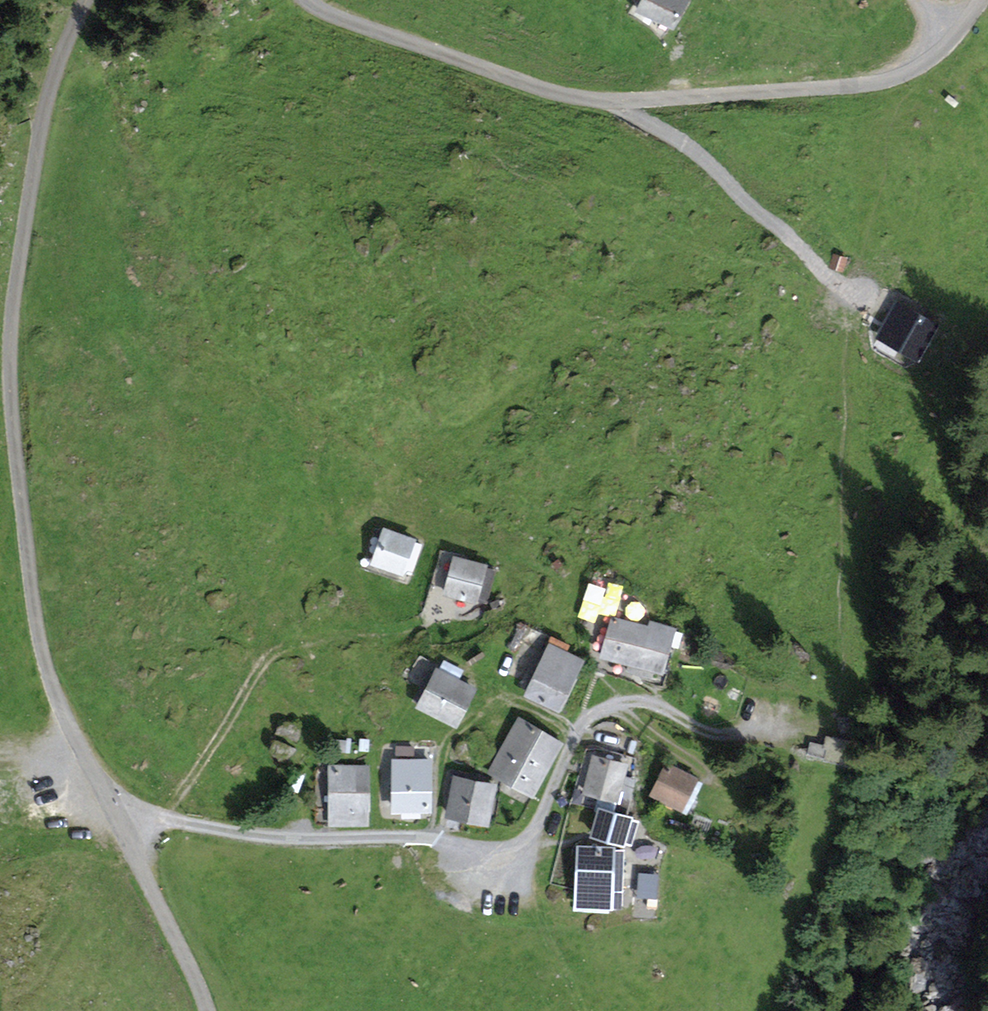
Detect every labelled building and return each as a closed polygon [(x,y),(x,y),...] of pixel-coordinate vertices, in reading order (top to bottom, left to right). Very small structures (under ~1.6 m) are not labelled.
[(632,16),(674,35),(687,6),(674,0),(639,0),(632,16)] [(841,275),(846,258),(833,255),(829,272),(841,275)] [(933,328),(902,309),(883,340),(913,359),(933,328)] [(421,542),(385,530),(374,562),(410,574),(421,542)] [(493,569),(454,558),(445,591),(484,602),(493,569)] [(648,626),(612,616),(601,655),(660,672),(673,628),(649,621),(648,626)] [(568,645),(554,638),(527,693),(558,708),(581,661),(564,652),(568,645)] [(461,670),(443,661),(419,706),(454,724),(473,689),(456,680),(461,670)] [(560,743),(518,717),(489,770),(532,795),(560,743)] [(808,755),(846,763),(851,741),(831,737),(829,747),(811,743),(808,755)] [(625,765),(594,757),(585,791),(601,795),(597,808),(600,809),(623,816),(633,780),(622,776),(625,765)] [(429,761),(395,761),(394,807),(429,807),(429,761)] [(368,767),(326,767),(326,774),(331,774),(331,826),(368,826),(368,767)] [(694,782),(668,767),(654,793),(680,807),(694,782)] [(493,786),(456,778),(449,814),(485,822),(493,786)] [(623,816),(600,809),(594,834),(621,840),(627,816),(623,816)] [(624,850),(579,847),(575,905),(620,907),(624,850)]
